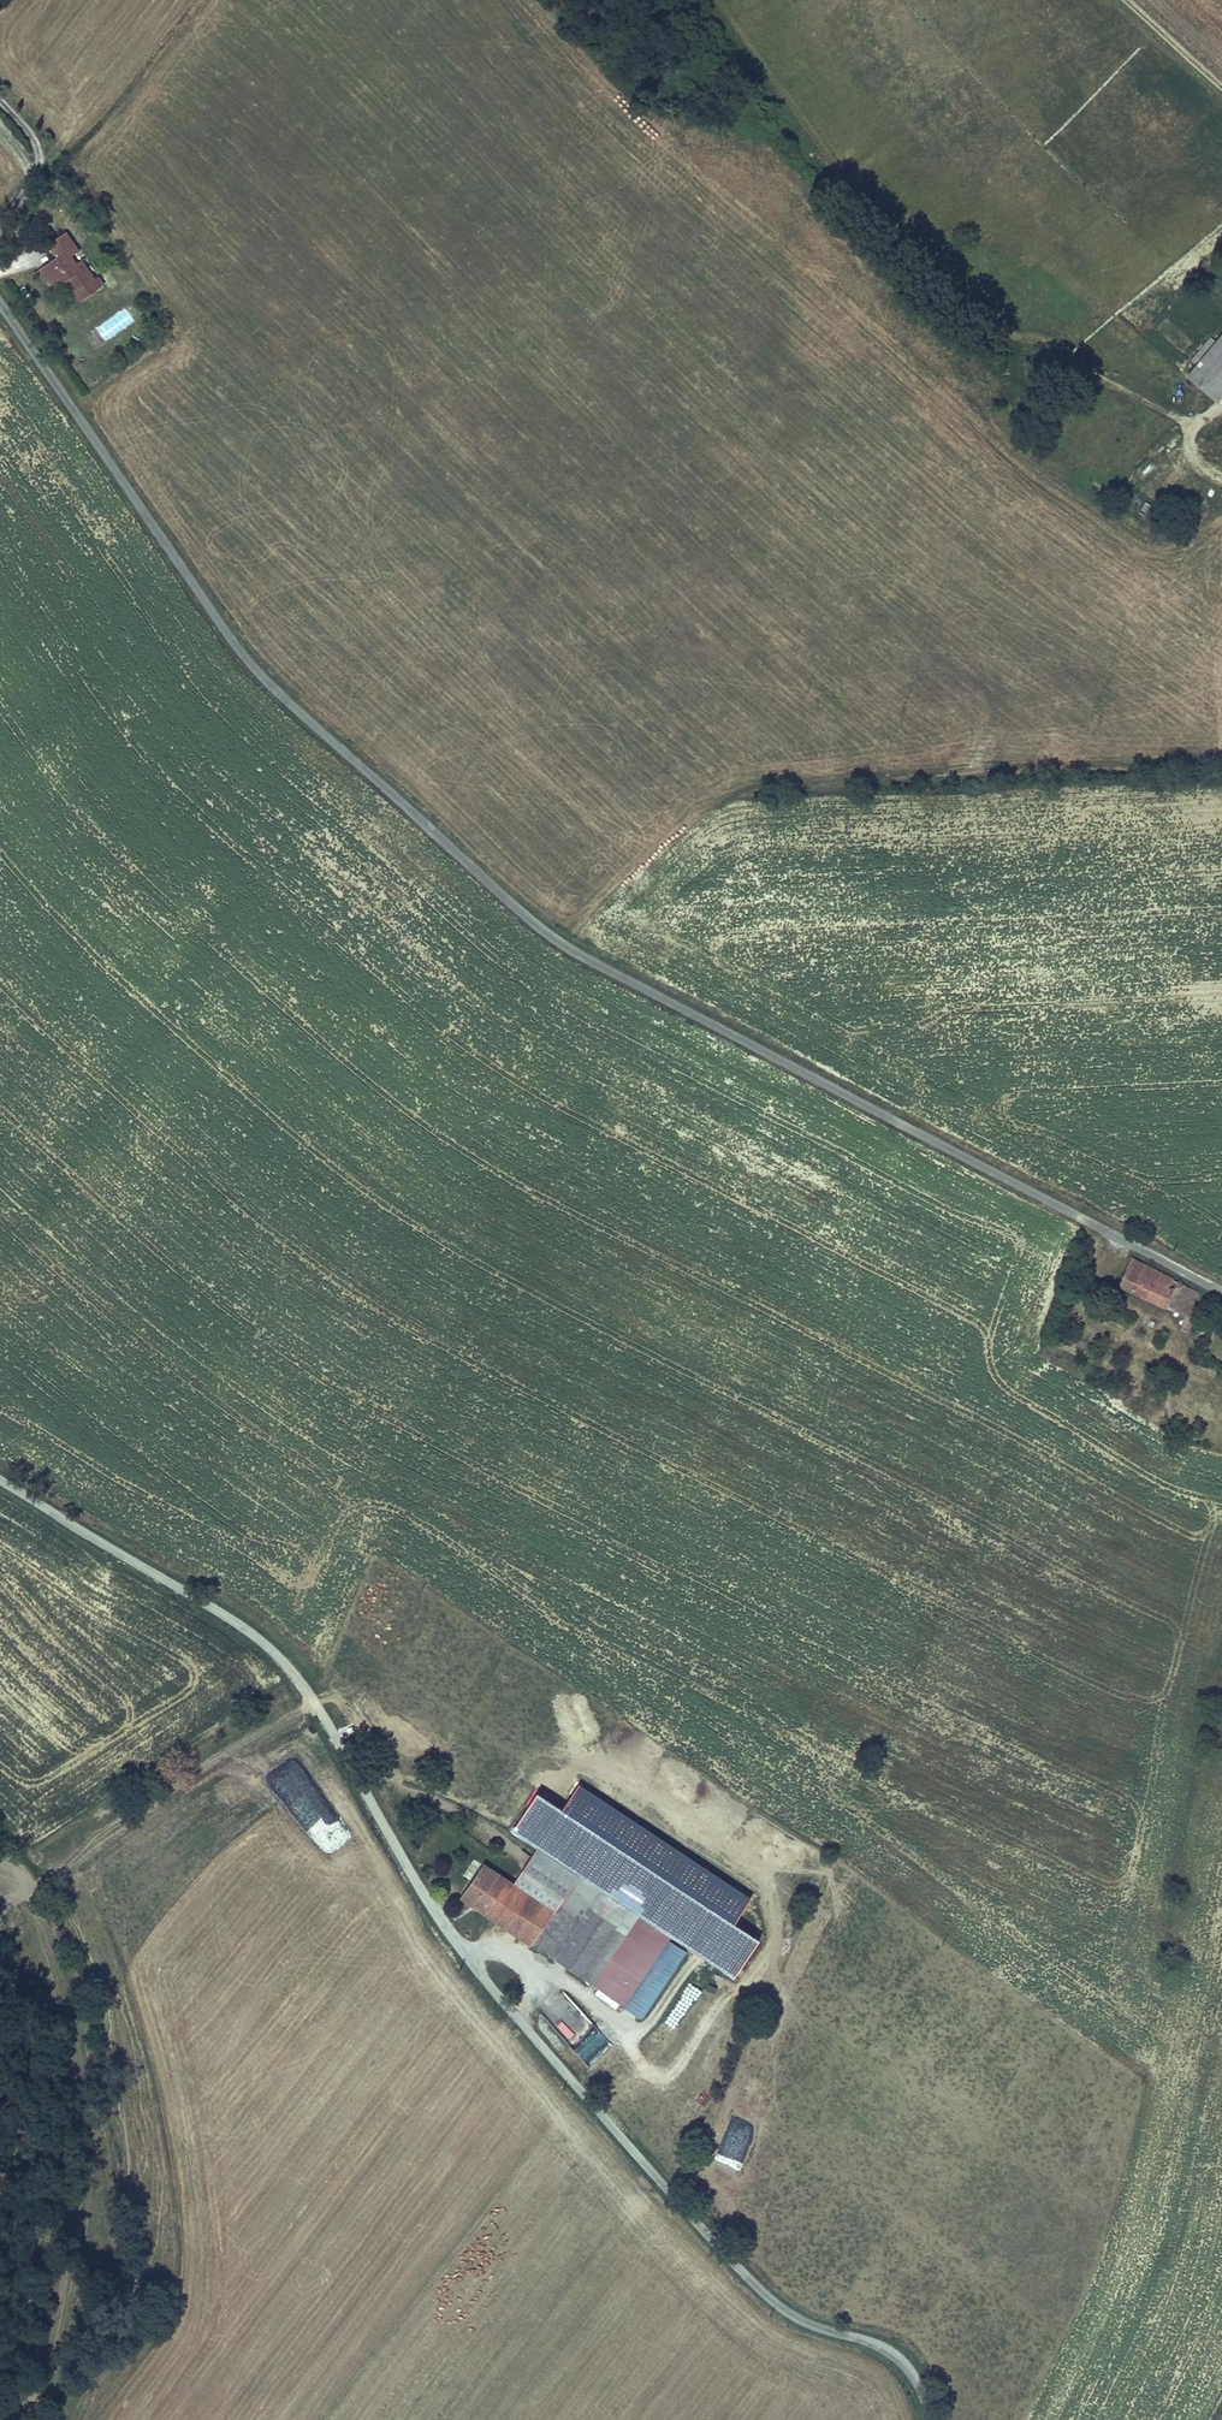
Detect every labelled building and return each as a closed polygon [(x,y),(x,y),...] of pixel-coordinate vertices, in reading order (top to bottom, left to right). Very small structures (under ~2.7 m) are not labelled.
[(96,284),(82,266),(78,269),(72,262),(66,255),(73,249),(60,232),(43,244),(42,245),(50,256),(54,261),(44,268),(56,284),(61,280),(75,299),(96,284)] [(35,267),(51,288),(56,284),(44,268),(54,261),(50,256),(35,267)] [(78,269),(82,266),(76,258),(72,262),(78,269)] [(90,329),(99,344),(135,323),(126,309),(90,329)] [(1221,390),(1221,339),(1186,378),(1212,401),(1221,390)] [(1190,1309),(1197,1294),(1130,1261),(1117,1288),(1182,1320),(1179,1326),(1188,1330),(1196,1313),(1190,1309)] [(556,1822),(538,1849),(569,1870),(587,1843),(556,1822)] [(538,1849),(513,1885),(555,1913),(580,1877),(569,1870),(538,1849)] [(513,1885),(483,1865),(459,1900),(532,1949),(533,1947),(555,1913),(513,1885)] [(655,1927),(580,1877),(555,1913),(533,1947),(642,2020),(687,1953),(665,1938),(662,1941),(651,1933),(655,1927)] [(564,1991),(543,2009),(566,2035),(580,2023),(574,2017),(581,2011),(564,1991)] [(595,2025),(572,2046),(590,2066),(613,2045),(595,2025)]
